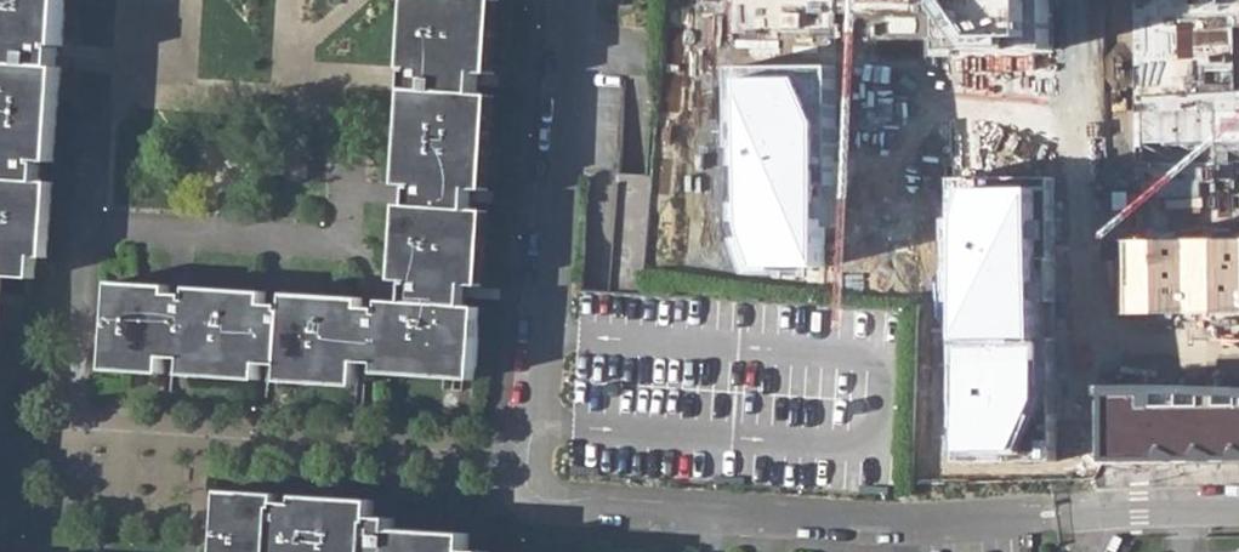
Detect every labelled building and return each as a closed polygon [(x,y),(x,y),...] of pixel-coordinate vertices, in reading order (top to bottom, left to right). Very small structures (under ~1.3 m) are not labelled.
[(4,276),(40,278),(40,258),(52,259),(57,183),(44,182),(44,162),(59,162),(66,65),(60,64),(62,45),(66,46),(69,0),(0,0),(0,319),(4,276)] [(410,68),(415,70),(413,91),(409,93),(403,185),(415,185),(415,204),(402,204),(396,279),(408,282),(408,301),(385,300),(385,309),(366,307),(365,298),(290,292),(290,305),(271,302),(271,290),(193,284),(193,294),(174,293),(175,283),(116,280),(109,370),(168,374),(167,356),(188,358),(187,375),(263,380),(263,364),(285,365),(283,382),(359,387),(361,364),(380,365),(380,375),(474,382),(475,373),(481,308),(467,306),(468,285),(485,284),(489,211),(473,208),(474,189),(491,189),(498,96),(481,94),(482,73),(499,74),(504,0),(415,0),(410,68)] [(663,259),(840,262),(841,171),(855,164),(845,143),(847,0),(668,0),(663,259)] [(893,69),(900,86),(927,87),(926,111),(906,119),(958,121),(959,69),(970,95),(979,96),(979,116),(980,119),(1155,125),(1136,76),(1159,67),(1166,67),(1160,246),(1083,243),(1086,172),(1008,170),(1002,318),(1157,324),(1158,290),(1226,293),(1226,283),(1238,284),(1238,0),(895,0),(893,69)] [(913,450),(911,482),(969,481),(969,450),(921,450),(913,450)] [(219,490),(216,551),(466,551),(468,534),(394,529),(394,519),(374,518),(372,499),(298,493),(299,504),(278,504),(276,493),(219,490)]
